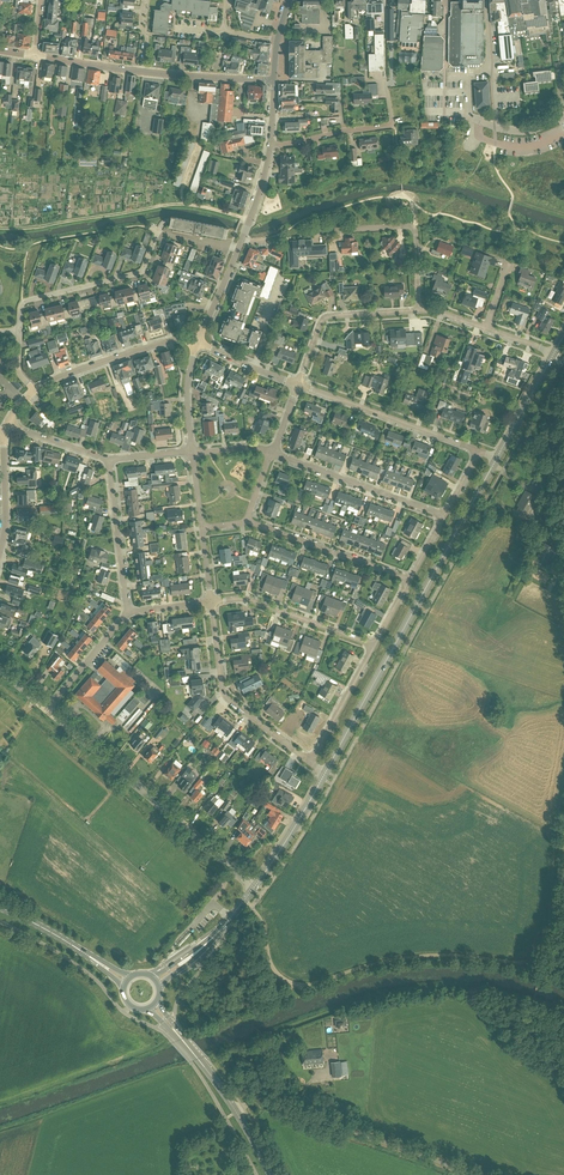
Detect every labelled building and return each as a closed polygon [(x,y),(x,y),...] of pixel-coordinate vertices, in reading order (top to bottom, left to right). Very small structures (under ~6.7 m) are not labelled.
[(32,4),(22,3),(22,0),(16,0),(15,8),(19,8),(19,13),(20,14),(21,14),(22,14),(22,13),(31,14),(32,4)] [(120,4),(121,4),(120,6),(120,7),(128,8),(128,5),(134,5),(135,0),(120,0),(120,4)] [(153,32),(168,34),(168,28),(171,28),(172,25),(169,24),(170,9),(177,10),(177,13),(181,13),(181,10),(192,11),(191,17),(196,18),(196,15),(207,16),(207,19),(208,19),(210,7),(210,2),(211,1),(201,0),(163,0),(158,3),(158,10),(155,9),(153,32)] [(234,6),(242,30),(250,32),(251,27),(249,26),(255,8),(270,13),(274,1),(278,2),(279,0),(236,0),(234,6)] [(345,0),(334,0),(334,6),(335,6),(335,9),(334,9),(334,15),(332,15),(332,24),(339,24),(339,11),(340,11),(340,9),(345,8),(345,6),(345,0)] [(366,3),(366,0),(358,0),(358,5),(358,9),(358,15),(366,14),(366,3)] [(366,14),(366,19),(367,30),(375,30),(374,18),(371,19),(371,13),(382,12),(382,3),(384,2),(384,0),(367,0),(367,3),(366,3),(366,14)] [(398,9),(401,9),(401,11),(400,34),(400,41),(399,42),(402,42),(402,46),(417,47),(417,42),(417,36),(420,36),(420,35),(421,35),(422,30),(418,30),(418,29),(423,29),(423,23),(428,24),(429,16),(428,16),(424,16),(424,12),(425,7),(427,7),(428,1),(425,1),(425,0),(398,0),(398,9)] [(444,7),(441,6),(441,0),(432,0),(431,15),(432,15),(432,17),(439,17),(439,15),(441,15),(444,15),(444,7)] [(458,2),(455,2),(451,2),(451,6),(451,7),(451,9),(451,13),(451,15),(449,17),(448,44),(449,44),(449,54),(448,62),(453,67),(456,67),(457,67),(459,67),(460,67),(467,67),(480,67),(480,63),(482,63),(483,63),(484,10),(484,1),(484,0),(461,0),(461,2),(458,2)] [(490,3),(490,12),(491,23),(494,23),(494,21),(498,21),(499,21),(497,12),(497,9),(500,8),(499,7),(499,6),(499,0),(490,0),(490,3)] [(514,58),(513,57),(514,57),(514,56),(512,41),(511,34),(508,17),(509,17),(507,6),(505,7),(504,2),(505,2),(505,0),(499,0),(499,6),(499,7),(500,8),(497,9),(497,12),(499,21),(498,21),(498,23),(498,26),(498,36),(501,58),(502,60),(514,58)] [(524,67),(523,62),(522,55),(519,39),(518,39),(517,32),(527,30),(528,37),(545,34),(547,41),(551,40),(550,32),(547,13),(546,2),(546,1),(546,0),(506,0),(507,6),(509,17),(508,17),(511,34),(512,41),(514,56),(518,56),(519,63),(517,63),(518,68),(524,67)] [(558,0),(547,0),(548,1),(546,1),(546,2),(547,13),(550,32),(553,32),(551,15),(555,15),(557,13),(556,10),(559,10),(558,0)] [(208,19),(208,20),(217,21),(217,16),(218,7),(212,7),(213,2),(210,2),(210,7),(208,19)] [(58,10),(58,5),(50,4),(49,12),(58,13),(60,13),(61,10),(58,10)] [(358,18),(358,15),(358,9),(358,5),(348,5),(348,19),(358,18)] [(120,7),(120,11),(123,11),(122,18),(133,19),(134,12),(132,12),(129,12),(129,8),(128,8),(120,7)] [(298,9),(298,14),(302,14),(301,23),(319,24),(319,9),(318,9),(298,9)] [(57,17),(58,13),(49,12),(48,19),(59,20),(59,21),(61,21),(62,18),(57,17)] [(93,25),(94,18),(84,17),(84,22),(83,22),(82,36),(87,36),(88,25),(93,25)] [(119,21),(118,28),(126,29),(126,25),(132,26),(133,19),(122,18),(122,22),(119,21)] [(59,20),(48,19),(46,19),(45,28),(50,29),(49,31),(57,32),(58,30),(59,21),(59,20)] [(29,49),(30,43),(32,36),(18,33),(16,47),(18,47),(29,49)] [(369,71),(384,71),(384,34),(375,34),(375,54),(369,54),(369,71)] [(441,68),(443,66),(444,41),(442,38),(439,36),(424,35),(421,70),(438,71),(441,68)] [(332,63),(332,36),(323,36),(323,50),(305,50),(305,45),(303,45),(303,41),(290,41),(290,47),(289,47),(289,60),(290,60),(290,78),(318,77),(318,67),(312,67),(312,63),(332,63)] [(69,56),(72,39),(66,38),(65,42),(63,42),(61,55),(69,56)] [(89,39),(86,38),(83,53),(91,54),(92,44),(88,43),(89,39)] [(100,40),(97,40),(96,45),(92,44),(91,54),(98,55),(100,40)] [(58,53),(59,43),(44,42),(43,52),(58,53)] [(264,55),(270,55),(271,44),(266,43),(265,42),(264,42),(263,43),(256,42),(255,46),(259,46),(259,48),(254,47),(253,51),(258,52),(258,50),(264,51),(264,55)] [(164,62),(165,50),(159,49),(160,44),(156,44),(154,58),(158,58),(158,61),(164,62)] [(109,50),(108,57),(117,58),(118,51),(113,50),(114,45),(110,45),(109,50)] [(165,50),(164,62),(171,63),(171,60),(175,60),(176,46),(172,46),(172,50),(165,50)] [(118,51),(117,58),(125,60),(126,52),(125,52),(126,47),(122,47),(121,52),(118,51)] [(126,52),(125,60),(133,61),(134,54),(135,54),(135,48),(127,47),(126,52)] [(186,47),(181,47),(180,60),(184,61),(183,64),(190,65),(191,52),(185,52),(186,47)] [(251,56),(252,49),(243,47),(242,53),(251,56)] [(191,52),(190,65),(197,65),(197,63),(201,63),(202,49),(198,48),(198,53),(191,52)] [(269,62),(270,55),(264,55),(264,51),(258,50),(258,52),(253,51),(252,60),(263,61),(269,62)] [(223,61),(222,66),(225,67),(224,72),(230,73),(231,61),(228,61),(228,58),(224,58),(224,61),(223,61)] [(231,61),(230,73),(239,73),(239,62),(231,61)] [(267,75),(269,63),(254,61),(254,63),(257,64),(256,69),(253,69),(253,73),(267,75)] [(53,78),(55,64),(42,62),(40,76),(53,78)] [(360,70),(368,70),(368,62),(360,62),(360,70)] [(3,74),(2,79),(5,79),(6,84),(10,85),(11,75),(10,75),(11,63),(4,63),(3,74)] [(66,76),(68,66),(57,65),(56,75),(61,75),(61,78),(62,78),(62,79),(66,80),(66,76)] [(25,80),(26,68),(25,67),(23,67),(22,67),(18,67),(17,80),(17,85),(20,85),(20,80),(25,80)] [(26,68),(25,80),(29,81),(29,86),(32,86),(34,68),(31,68),(31,67),(28,67),(27,68),(26,68)] [(84,81),(85,69),(73,67),(71,79),(84,81)] [(99,85),(101,71),(89,69),(87,83),(99,85)] [(551,72),(551,70),(532,72),(532,76),(535,76),(536,81),(526,82),(526,81),(523,81),(525,94),(539,93),(538,83),(552,82),(552,79),(555,79),(554,72),(551,72)] [(503,82),(515,80),(514,72),(502,73),(503,82)] [(126,90),(125,95),(133,96),(133,91),(134,91),(134,86),(136,86),(136,82),(135,82),(136,76),(128,75),(128,76),(126,90)] [(121,83),(122,79),(121,79),(121,78),(113,77),(112,84),(110,84),(109,92),(119,93),(120,83),(121,83)] [(477,108),(490,107),(488,82),(475,83),(477,108)] [(158,99),(161,85),(146,83),(144,97),(143,107),(156,109),(158,99)] [(219,105),(233,107),(234,91),(228,90),(228,84),(221,84),(221,89),(216,88),(216,84),(200,83),(199,92),(200,93),(200,103),(219,104),(219,105)] [(336,92),(336,83),(326,83),(326,85),(317,85),(316,93),(332,94),(332,92),(336,92)] [(68,94),(69,85),(60,84),(59,93),(68,94)] [(279,97),(296,97),(295,84),(289,84),(288,84),(279,84),(279,97)] [(369,93),(354,94),(354,104),(355,104),(355,105),(359,105),(359,104),(372,103),(371,95),(378,95),(377,84),(368,84),(369,93)] [(266,86),(266,85),(260,85),(260,86),(249,85),(249,86),(249,99),(253,99),(260,99),(260,100),(264,101),(266,101),(266,86)] [(171,87),(169,96),(175,97),(173,103),(178,104),(178,103),(185,105),(187,95),(183,95),(184,90),(171,87)] [(11,105),(12,94),(6,94),(6,98),(2,98),(1,104),(11,105)] [(18,111),(19,100),(12,100),(11,111),(18,111)] [(59,103),(58,109),(60,109),(59,115),(66,116),(68,104),(59,103)] [(231,122),(233,107),(219,105),(218,120),(231,122)] [(162,134),(164,119),(154,118),(152,133),(162,134)] [(286,132),(302,131),(302,126),(307,125),(307,118),(299,118),(299,122),(285,122),(285,126),(283,126),(284,131),(286,131),(286,132)] [(265,120),(244,119),(243,129),(225,134),(227,140),(246,136),(245,135),(248,136),(248,135),(264,137),(265,127),(265,126),(265,120)] [(213,140),(215,124),(203,122),(201,138),(201,142),(212,143),(213,140)] [(401,146),(418,145),(417,130),(404,130),(405,138),(401,138),(401,146)] [(245,144),(243,137),(220,143),(222,153),(234,150),(232,145),(238,144),(239,145),(245,144)] [(361,150),(379,148),(378,137),(360,139),(361,150)] [(317,151),(318,160),(324,159),(324,157),(338,156),(337,145),(332,145),(332,146),(322,147),(323,150),(317,151)] [(351,161),(357,160),(356,148),(349,149),(351,161)] [(286,156),(281,157),(281,169),(294,168),(294,156),(286,156)] [(215,174),(217,168),(211,167),(213,160),(210,160),(207,172),(215,174)] [(245,166),(241,165),(239,173),(238,179),(245,181),(246,175),(251,176),(253,168),(252,168),(252,167),(245,165),(245,166)] [(281,177),(279,177),(279,182),(282,182),(282,183),(295,183),(294,168),(281,169),(281,177)] [(228,180),(224,179),(222,184),(232,188),(234,183),(232,182),(233,181),(229,179),(228,180)] [(205,195),(207,188),(200,186),(198,192),(205,195)] [(235,189),(233,195),(236,196),(242,199),(246,200),(247,196),(248,196),(249,194),(248,193),(249,192),(239,189),(239,190),(235,189)] [(231,202),(234,203),(232,209),(238,211),(240,206),(243,207),(244,206),(245,204),(246,200),(242,199),(236,196),(233,195),(231,202)] [(179,228),(181,219),(171,217),(169,227),(179,228)] [(188,230),(190,221),(181,219),(179,228),(188,230)] [(198,233),(200,222),(190,221),(188,230),(194,232),(198,233)] [(207,234),(209,224),(200,222),(198,233),(201,234),(201,233),(207,234)] [(217,236),(219,226),(209,224),(207,234),(217,236)] [(219,226),(217,236),(226,238),(228,229),(229,229),(229,228),(219,226)] [(394,242),(394,237),(383,238),(383,241),(382,241),(381,242),(381,243),(381,244),(381,245),(382,246),(383,246),(384,249),(388,249),(389,253),(400,253),(399,244),(398,244),(398,243),(396,242),(394,242)] [(354,242),(354,238),(347,238),(348,242),(342,243),(342,253),(351,253),(351,252),(358,251),(358,242),(354,242)] [(313,245),(313,240),(308,240),(295,241),(295,240),(290,241),(291,247),(288,247),(289,268),(299,268),(298,256),(327,254),(327,245),(313,245)] [(163,249),(176,255),(179,248),(181,249),(183,244),(174,241),(173,244),(172,245),(167,243),(166,246),(165,245),(163,249)] [(450,256),(453,247),(440,242),(437,251),(432,249),(431,253),(439,255),(440,252),(450,256)] [(141,247),(137,245),(135,252),(125,248),(122,256),(132,260),(133,259),(140,261),(145,248),(142,246),(141,246),(142,246),(141,247)] [(471,257),(474,249),(463,245),(461,253),(471,257)] [(192,248),(188,259),(192,261),(197,250),(192,248)] [(247,256),(257,260),(260,254),(261,255),(262,254),(262,255),(268,255),(268,248),(260,249),(259,250),(256,249),(255,250),(250,248),(247,256)] [(174,262),(176,255),(163,249),(162,250),(162,255),(163,256),(162,258),(166,260),(167,261),(166,264),(174,267),(176,263),(174,262)] [(112,254),(108,252),(106,259),(96,255),(93,263),(103,267),(104,265),(111,268),(116,255),(113,252),(112,253),(113,253),(112,254)] [(476,264),(472,272),(479,275),(480,272),(485,274),(489,263),(494,265),(496,259),(490,257),(486,255),(485,257),(482,255),(482,254),(477,252),(474,263),(476,264)] [(210,266),(221,270),(222,266),(224,260),(214,256),(210,266)] [(256,262),(257,260),(247,256),(243,264),(252,268),(257,269),(257,270),(261,272),(262,271),(264,266),(260,264),(256,262)] [(337,257),(330,257),(330,271),(340,271),(339,261),(336,261),(336,259),(337,259),(337,257)] [(83,260),(79,259),(77,265),(67,261),(64,269),(74,273),(75,272),(82,275),(87,262),(84,259),(83,260)] [(397,267),(408,267),(407,259),(397,259),(397,267)] [(55,266),(51,264),(48,272),(38,268),(35,276),(45,280),(46,279),(53,282),(59,267),(56,264),(55,265),(55,266)] [(173,271),(174,267),(166,264),(165,267),(163,267),(159,265),(158,268),(157,268),(154,272),(168,277),(171,270),(173,271)] [(219,274),(221,270),(210,266),(206,275),(217,279),(219,274)] [(272,283),(273,284),(275,280),(274,280),(275,277),(276,278),(279,269),(270,266),(268,272),(267,275),(264,282),(266,282),(265,282),(271,284),(272,283)] [(532,288),(536,278),(528,275),(529,271),(521,268),(519,272),(522,273),(518,283),(532,288)] [(183,270),(180,279),(179,280),(185,283),(184,286),(188,288),(187,289),(195,293),(201,296),(204,289),(206,282),(200,279),(200,280),(197,279),(198,276),(195,275),(183,270)] [(165,285),(168,277),(154,272),(154,273),(153,277),(154,278),(153,281),(158,282),(158,283),(157,287),(162,288),(161,291),(167,293),(169,286),(165,285)] [(263,281),(266,273),(263,272),(263,273),(259,272),(257,278),(263,281)] [(447,294),(451,285),(443,282),(444,278),(434,275),(431,282),(435,283),(433,290),(439,293),(439,291),(447,294)] [(271,284),(265,282),(264,287),(263,287),(263,286),(243,279),(240,287),(237,285),(232,299),(235,301),(232,308),(234,309),(231,317),(229,316),(227,322),(224,321),(220,332),(222,336),(232,340),(236,341),(239,342),(239,341),(247,344),(247,345),(255,348),(261,332),(253,329),(252,332),(238,327),(239,325),(242,326),(255,290),(257,291),(255,295),(263,297),(264,297),(264,298),(268,299),(270,293),(270,292),(271,290),(273,286),(272,286),(273,284),(272,283),(271,284)] [(547,297),(552,299),(560,304),(563,298),(563,284),(559,281),(556,288),(558,288),(556,292),(551,290),(547,297)] [(136,292),(138,301),(139,301),(139,304),(147,302),(146,299),(155,297),(152,291),(152,292),(149,292),(147,282),(141,284),(142,285),(139,286),(140,291),(139,292),(136,292)] [(311,287),(304,291),(311,305),(319,301),(318,300),(322,298),(322,299),(327,296),(325,292),(330,289),(326,282),(323,284),(323,285),(312,290),(311,287)] [(343,282),(339,283),(340,294),(344,294),(344,301),(358,300),(357,287),(343,288),(343,282)] [(404,294),(404,284),(393,285),(393,286),(384,287),(385,297),(393,297),(393,298),(399,297),(399,294),(404,294)] [(138,301),(136,292),(134,293),(133,292),(131,288),(129,288),(128,287),(123,287),(123,288),(126,302),(134,300),(135,302),(138,301)] [(119,304),(126,302),(123,288),(118,290),(118,291),(116,292),(117,296),(116,297),(113,298),(116,307),(120,306),(119,304)] [(485,298),(487,293),(475,289),(473,295),(473,296),(465,294),(462,302),(471,305),(470,306),(474,308),(475,307),(477,308),(478,306),(480,300),(484,301),(485,298)] [(116,307),(113,298),(110,299),(109,298),(108,293),(105,294),(105,292),(100,294),(100,295),(97,296),(97,298),(89,300),(91,309),(100,307),(100,305),(102,305),(103,308),(111,306),(112,308),(116,307)] [(91,309),(89,300),(81,302),(80,300),(77,301),(77,299),(71,301),(72,302),(69,303),(70,308),(70,309),(67,310),(69,318),(73,317),(73,315),(80,313),(80,310),(82,309),(83,311),(91,309)] [(165,312),(173,310),(186,308),(185,303),(172,305),(163,307),(165,312)] [(526,318),(529,309),(513,303),(510,312),(518,315),(515,322),(523,325),(526,318)] [(69,318),(67,310),(64,310),(63,310),(62,305),(59,305),(59,304),(54,305),(53,305),(57,319),(64,317),(65,319),(69,318)] [(49,321),(57,319),(53,305),(48,307),(49,308),(46,309),(47,313),(46,314),(44,315),(47,327),(51,326),(49,321)] [(297,316),(299,312),(297,311),(298,308),(291,306),(288,312),(297,316)] [(547,333),(554,320),(547,316),(550,311),(541,307),(536,316),(542,320),(537,328),(547,333)] [(153,320),(149,321),(152,330),(154,329),(154,331),(158,329),(158,328),(164,326),(159,313),(164,312),(162,308),(157,310),(156,310),(157,314),(155,315),(155,316),(152,317),(153,320)] [(47,327),(44,315),(41,316),(40,315),(38,311),(36,311),(35,310),(30,311),(33,322),(32,322),(31,328),(32,328),(32,327),(39,326),(40,330),(47,328),(47,327)] [(178,329),(189,325),(185,313),(173,317),(178,329)] [(305,331),(309,319),(299,316),(297,322),(292,320),(290,325),(295,327),(305,331)] [(127,329),(122,317),(118,318),(120,324),(121,323),(123,330),(118,332),(121,343),(127,341),(126,339),(130,338),(127,329)] [(127,329),(130,338),(138,336),(137,335),(144,333),(141,323),(134,325),(135,327),(127,329)] [(94,325),(93,325),(87,326),(80,328),(81,334),(86,333),(87,334),(96,332),(94,325)] [(390,336),(386,336),(387,342),(391,342),(391,347),(397,347),(397,346),(397,339),(405,339),(406,345),(415,345),(422,344),(421,332),(414,333),(406,333),(405,328),(390,329),(390,336)] [(354,333),(353,331),(353,330),(349,334),(347,336),(344,339),(345,340),(345,339),(347,341),(347,348),(352,348),(352,347),(356,347),(356,343),(363,343),(363,346),(369,346),(369,332),(354,333)] [(59,343),(68,340),(66,333),(56,336),(59,343)] [(116,341),(113,335),(102,338),(104,347),(106,352),(118,348),(116,341)] [(445,352),(449,341),(445,339),(445,338),(437,335),(430,354),(438,357),(440,350),(445,352)] [(93,341),(91,337),(85,340),(89,352),(90,357),(103,353),(98,341),(94,342),(93,341)] [(51,354),(59,351),(56,340),(47,342),(51,354)] [(272,350),(279,352),(277,357),(293,363),(297,353),(283,348),(284,346),(274,342),(272,350)] [(462,362),(459,361),(453,379),(466,384),(471,371),(472,371),(475,365),(480,367),(484,355),(479,353),(480,350),(468,346),(462,362)] [(39,348),(28,352),(28,353),(30,358),(33,367),(40,364),(41,366),(49,363),(45,352),(41,354),(39,348)] [(60,352),(65,366),(71,364),(66,351),(66,350),(60,352)] [(171,357),(169,350),(160,353),(164,365),(173,363),(172,361),(173,361),(172,357),(171,357)] [(60,368),(65,366),(60,352),(55,353),(60,368)] [(335,356),(334,359),(342,362),(344,359),(346,359),(347,356),(339,353),(338,356),(335,356)] [(423,364),(428,366),(432,357),(426,354),(423,364)] [(143,358),(147,373),(150,372),(149,368),(154,366),(150,356),(143,358)] [(331,376),(336,364),(331,362),(332,359),(328,357),(325,365),(326,365),(323,373),(331,376)] [(516,360),(507,357),(504,365),(511,368),(506,382),(517,386),(520,380),(518,379),(524,362),(516,359),(516,360)] [(144,374),(147,373),(143,358),(135,361),(138,371),(143,370),(144,374)] [(118,381),(132,376),(134,375),(133,372),(135,371),(131,359),(113,366),(116,374),(115,374),(118,381)] [(213,373),(218,364),(211,361),(207,359),(205,364),(208,365),(206,369),(204,374),(207,376),(208,375),(211,376),(213,373)] [(213,373),(211,376),(211,378),(216,381),(215,382),(220,384),(224,377),(221,376),(225,368),(218,364),(213,373)] [(156,372),(157,377),(158,384),(158,385),(165,383),(162,371),(161,365),(154,366),(156,372)] [(233,384),(238,375),(231,371),(225,384),(228,385),(230,382),(233,384)] [(238,375),(233,384),(236,385),(235,389),(238,391),(240,387),(245,378),(238,375)] [(370,387),(375,389),(374,391),(383,395),(389,380),(380,376),(379,377),(374,376),(374,377),(370,375),(366,387),(370,388),(370,387)] [(140,382),(141,382),(139,377),(138,378),(138,377),(132,380),(136,389),(142,387),(140,382)] [(14,378),(10,381),(17,389),(21,386),(14,378)] [(73,396),(74,400),(84,397),(80,385),(77,379),(73,381),(75,387),(73,387),(75,395),(73,396)] [(93,392),(106,388),(103,379),(90,384),(93,392)] [(74,400),(73,396),(75,395),(73,387),(75,387),(73,381),(63,384),(70,401),(66,403),(67,408),(76,405),(74,400)] [(201,383),(199,382),(198,382),(195,388),(203,392),(204,390),(206,386),(201,384),(201,383)] [(267,389),(257,385),(255,390),(251,388),(248,396),(254,398),(255,395),(264,398),(267,389)] [(242,399),(247,389),(242,387),(237,397),(242,399)] [(267,389),(264,398),(271,400),(268,407),(276,410),(279,400),(274,398),(277,390),(268,387),(267,389)] [(422,408),(428,392),(420,389),(416,397),(406,394),(403,402),(415,407),(415,405),(422,408)] [(148,402),(154,400),(151,391),(145,393),(148,402)] [(218,405),(218,400),(208,395),(205,403),(201,403),(202,413),(204,413),(204,416),(212,415),(212,412),(213,412),(212,404),(216,404),(216,405),(218,405)] [(160,405),(161,416),(170,415),(170,403),(158,404),(157,401),(154,402),(148,403),(148,404),(154,404),(154,405),(160,405)] [(447,403),(440,401),(437,408),(443,410),(441,416),(449,419),(449,418),(461,422),(464,413),(457,410),(456,412),(445,408),(447,403)] [(316,405),(307,402),(304,412),(313,415),(312,419),(317,421),(316,422),(321,423),(327,408),(319,405),(319,404),(316,403),(316,405)] [(70,415),(79,412),(77,407),(76,407),(68,409),(70,415)] [(266,417),(268,414),(260,411),(259,415),(261,415),(260,417),(259,417),(256,425),(257,426),(256,430),(264,433),(267,427),(268,427),(270,421),(265,419),(265,417),(266,417)] [(332,422),(346,427),(345,430),(349,431),(351,425),(345,423),(348,417),(341,414),(341,413),(336,411),(332,422)] [(45,419),(44,418),(36,412),(30,419),(38,425),(40,423),(44,426),(47,422),(53,428),(55,423),(47,417),(45,419)] [(486,432),(490,421),(486,419),(487,416),(475,412),(471,422),(478,425),(477,429),(486,432)] [(223,413),(219,414),(219,416),(220,428),(225,427),(225,433),(232,433),(233,434),(236,434),(237,432),(238,432),(238,422),(237,422),(236,421),(235,420),(233,420),(232,421),(228,422),(228,423),(225,423),(223,413)] [(205,435),(215,434),(214,421),(218,420),(218,416),(216,417),(208,417),(208,421),(203,422),(205,435)] [(82,425),(81,428),(81,429),(79,435),(85,437),(87,433),(88,433),(87,435),(91,436),(92,435),(95,436),(99,423),(91,420),(89,427),(86,425),(85,426),(82,425)] [(377,438),(380,431),(374,430),(375,427),(366,423),(359,420),(357,426),(361,428),(360,430),(372,435),(371,436),(377,438)] [(79,435),(81,429),(68,425),(66,433),(78,438),(79,435)] [(127,430),(126,435),(129,436),(127,443),(130,445),(132,440),(140,443),(141,443),(142,440),(141,439),(144,430),(136,427),(134,432),(127,430)] [(303,452),(304,448),(300,446),(305,431),(296,427),(292,436),(291,437),(290,439),(291,441),(290,443),(291,443),(291,446),(292,448),(303,452)] [(157,440),(165,439),(165,438),(173,437),(171,428),(155,430),(157,440)] [(383,434),(380,441),(384,443),(385,441),(390,443),(391,441),(400,445),(404,436),(389,431),(387,435),(387,436),(383,434)] [(111,433),(110,437),(111,438),(110,441),(123,445),(124,442),(127,443),(129,436),(126,435),(125,437),(113,432),(112,434),(111,433)] [(326,447),(325,447),(320,446),(322,441),(320,440),(318,445),(318,446),(315,456),(322,459),(326,447)] [(430,446),(415,441),(414,445),(409,444),(407,451),(411,453),(412,449),(418,452),(417,454),(418,456),(425,458),(427,458),(428,455),(427,454),(430,446)] [(333,450),(332,450),(327,448),(329,444),(326,443),(325,447),(326,447),(322,459),(328,461),(333,450)] [(340,453),(339,452),(334,451),(336,446),(333,445),(332,450),(333,450),(328,461),(335,464),(340,453)] [(41,449),(41,446),(33,446),(32,452),(27,452),(18,451),(17,460),(26,460),(40,461),(40,460),(41,449)] [(340,453),(335,464),(342,466),(347,455),(341,453),(343,449),(340,448),(339,452),(340,453)] [(46,450),(41,449),(40,460),(44,461),(53,463),(58,464),(60,454),(51,451),(51,450),(46,449),(46,450)] [(360,460),(359,460),(355,458),(356,454),(354,453),(352,457),(353,458),(349,469),(356,471),(356,470),(360,460)] [(452,476),(461,459),(452,454),(443,471),(452,476)] [(367,463),(366,462),(362,461),(363,456),(361,455),(359,460),(360,460),(356,470),(356,471),(363,474),(363,473),(367,463)] [(80,471),(83,464),(79,463),(80,460),(67,456),(65,464),(62,463),(62,468),(63,469),(65,464),(77,468),(77,470),(80,471)] [(374,465),(373,465),(368,463),(370,459),(368,458),(366,462),(367,463),(363,473),(363,474),(370,477),(370,476),(374,465)] [(370,476),(370,477),(377,479),(381,468),(375,466),(377,461),(375,460),(373,465),(374,465),(370,476)] [(80,471),(78,476),(82,477),(80,481),(89,484),(91,479),(92,475),(93,475),(94,472),(93,471),(94,470),(87,467),(87,466),(83,464),(80,471)] [(162,478),(163,483),(165,482),(173,482),(172,478),(169,478),(169,473),(175,473),(174,464),(164,465),(165,474),(165,478),(162,478)] [(158,475),(165,474),(164,465),(155,465),(156,478),(159,478),(158,475)] [(386,470),(382,481),(389,484),(390,483),(393,472),(394,470),(389,468),(390,466),(387,465),(386,470)] [(390,483),(389,484),(396,486),(397,485),(400,475),(399,474),(395,473),(397,466),(395,465),(394,470),(393,472),(390,483)] [(136,467),(137,477),(147,476),(146,466),(136,467)] [(137,477),(136,467),(127,468),(127,470),(126,471),(125,471),(126,474),(127,474),(128,474),(128,478),(129,478),(129,481),(138,480),(137,477)] [(27,475),(17,475),(18,484),(28,484),(28,487),(28,490),(34,490),(34,487),(34,486),(35,486),(34,480),(36,480),(37,480),(36,469),(30,469),(30,470),(27,470),(27,475)] [(397,485),(396,486),(403,489),(403,488),(407,477),(406,477),(402,475),(403,471),(401,470),(399,474),(400,475),(397,485)] [(284,490),(286,486),(289,475),(280,472),(276,482),(280,484),(278,488),(284,490)] [(403,488),(403,489),(410,491),(414,480),(409,478),(410,473),(408,473),(406,477),(407,477),(403,488)] [(431,478),(424,490),(440,498),(446,486),(439,482),(440,479),(433,475),(431,478)] [(315,494),(319,484),(314,482),(314,483),(307,480),(303,490),(315,494)] [(319,484),(315,494),(322,497),(322,496),(328,498),(331,488),(319,484)] [(177,504),(176,501),(180,500),(179,495),(180,495),(179,485),(169,486),(169,491),(167,491),(167,497),(170,496),(171,501),(169,501),(170,505),(177,504)] [(70,492),(68,498),(79,492),(77,488),(70,492)] [(128,503),(138,502),(137,489),(126,490),(128,503)] [(19,504),(28,503),(28,499),(35,499),(35,494),(35,490),(27,490),(27,494),(18,495),(19,504)] [(533,495),(525,491),(520,502),(521,503),(517,511),(520,513),(518,516),(526,520),(535,503),(532,502),(533,501),(530,500),(533,495)] [(339,492),(335,502),(342,504),(343,504),(341,510),(345,511),(347,506),(351,496),(346,494),(339,492)] [(102,500),(89,496),(86,504),(96,507),(95,510),(102,512),(103,509),(99,508),(102,500)] [(283,504),(285,500),(274,496),(273,501),(269,499),(268,504),(269,505),(266,513),(275,517),(280,503),(283,504)] [(351,496),(347,506),(354,509),(354,508),(359,510),(363,500),(358,498),(358,499),(351,496)] [(138,502),(128,503),(129,515),(140,514),(138,502)] [(379,518),(383,507),(378,505),(378,506),(370,503),(367,513),(374,516),(374,515),(375,516),(376,517),(375,517),(374,520),(377,521),(379,518)] [(41,515),(58,513),(57,505),(45,506),(46,511),(41,511),(41,515)] [(302,514),(301,514),(297,512),(298,507),(296,507),(294,512),(295,512),(291,523),(298,525),(302,514)] [(383,507),(379,518),(385,520),(386,520),(391,521),(395,512),(390,510),(389,510),(383,508),(383,507)] [(31,521),(31,509),(17,509),(17,521),(31,521)] [(177,510),(177,509),(167,510),(169,521),(183,520),(182,510),(177,510)] [(309,516),(308,516),(304,514),(305,510),(303,509),(301,514),(302,514),(298,525),(305,528),(309,516)] [(316,519),(315,519),(310,517),(312,512),(313,513),(314,510),(311,509),(308,516),(309,516),(305,528),(312,530),(316,519)] [(92,523),(90,522),(88,529),(91,530),(92,529),(99,532),(104,517),(101,515),(102,512),(95,510),(94,514),(95,514),(92,523)] [(323,521),(322,521),(317,519),(319,515),(317,514),(315,519),(316,519),(312,530),(319,533),(323,521)] [(330,524),(329,524),(324,522),(326,517),(324,517),(322,521),(323,521),(319,533),(326,535),(330,524)] [(415,539),(423,524),(412,518),(404,532),(415,539)] [(330,524),(326,535),(333,538),(337,526),(331,524),(333,520),(330,519),(329,524),(330,524)] [(132,534),(146,533),(149,532),(149,528),(142,529),(141,521),(130,522),(132,534)] [(350,531),(345,530),(347,525),(344,524),(342,529),(343,529),(339,540),(346,543),(350,531)] [(357,534),(356,534),(352,532),(353,527),(351,527),(350,531),(346,543),(353,545),(357,534)] [(15,528),(13,536),(27,539),(30,540),(31,533),(30,532),(29,532),(29,531),(15,528)] [(180,532),(179,529),(172,530),(172,534),(176,533),(177,543),(176,543),(175,545),(175,549),(177,550),(182,550),(182,548),(187,547),(185,532),(180,532)] [(364,536),(363,536),(359,534),(360,530),(358,529),(356,534),(357,534),(353,545),(360,548),(364,536)] [(371,539),(370,539),(366,537),(367,532),(365,532),(363,536),(364,536),(360,548),(367,550),(371,539)] [(146,533),(132,534),(133,547),(144,545),(143,537),(146,537),(146,533)] [(378,541),(377,541),(372,539),(374,535),(372,534),(370,539),(371,539),(367,550),(374,553),(378,541)] [(13,536),(11,544),(18,546),(16,555),(29,558),(30,558),(31,550),(25,548),(25,547),(27,539),(13,536)] [(55,536),(52,545),(62,547),(64,538),(55,536)] [(378,541),(374,553),(381,555),(385,544),(379,542),(381,537),(379,537),(377,541),(378,541)] [(250,549),(254,550),(253,553),(253,554),(256,555),(257,555),(261,544),(254,541),(254,540),(249,538),(246,548),(245,553),(249,554),(250,549)] [(395,547),(392,553),(394,554),(402,559),(404,555),(410,544),(402,540),(400,543),(397,547),(397,548),(395,547)] [(545,566),(554,548),(544,543),(535,560),(545,566)] [(281,559),(285,549),(280,547),(279,548),(272,545),(269,555),(276,557),(281,559)] [(94,559),(103,561),(101,566),(102,566),(109,568),(110,564),(106,563),(109,554),(105,553),(106,551),(96,548),(95,550),(92,549),(88,560),(93,562),(94,559)] [(233,561),(234,565),(243,564),(242,555),(231,556),(230,548),(221,549),(222,557),(221,558),(221,563),(233,561)] [(285,549),(281,559),(288,562),(288,561),(293,563),(296,553),(291,552),(285,550),(285,549)] [(136,566),(146,565),(145,552),(134,553),(136,566)] [(182,557),(182,553),(174,554),(175,561),(177,560),(179,572),(188,571),(187,562),(189,562),(188,556),(182,557)] [(266,566),(268,559),(263,557),(261,564),(257,563),(256,565),(252,564),(250,570),(254,571),(254,572),(258,574),(261,565),(266,566)] [(313,571),(316,561),(311,559),(304,557),(301,567),(307,569),(308,568),(312,570),(312,571),(313,571)] [(41,573),(43,566),(25,560),(23,567),(14,564),(14,565),(12,565),(12,567),(13,568),(12,572),(25,576),(28,569),(41,573)] [(316,561),(313,571),(319,573),(320,573),(325,575),(328,565),(323,563),(323,564),(316,561),(317,561),(316,561)] [(146,565),(136,566),(137,578),(148,577),(146,565)] [(97,569),(95,574),(99,575),(97,581),(106,584),(110,572),(108,572),(107,572),(108,568),(101,566),(100,569),(97,569)] [(344,582),(348,572),(343,570),(343,571),(336,568),(332,578),(339,581),(339,580),(344,582)] [(261,579),(266,580),(263,589),(270,592),(276,578),(268,575),(268,574),(263,572),(261,579)] [(348,572),(344,582),(351,585),(352,584),(356,586),(360,576),(355,575),(348,573),(348,572)] [(248,584),(247,573),(233,575),(235,584),(243,583),(243,584),(248,584)] [(23,586),(24,582),(19,580),(20,577),(11,575),(9,575),(9,578),(10,578),(9,582),(23,586)] [(278,595),(281,586),(286,588),(288,581),(283,579),(283,580),(276,578),(270,592),(278,595)] [(153,582),(150,582),(151,586),(152,598),(161,597),(160,592),(162,592),(163,591),(163,589),(162,588),(160,588),(153,589),(153,582)] [(189,583),(180,584),(181,594),(185,593),(185,594),(190,593),(189,583)] [(290,589),(295,591),(292,600),(300,603),(305,588),(297,585),(298,585),(292,583),(290,589)] [(381,584),(381,585),(375,583),(372,588),(377,591),(372,601),(381,606),(390,589),(381,584)] [(171,587),(169,588),(169,595),(172,594),(172,595),(177,595),(177,594),(181,594),(180,584),(171,585),(171,587)] [(19,606),(21,598),(24,590),(7,585),(7,586),(6,586),(5,589),(6,590),(5,593),(14,596),(12,603),(19,606)] [(39,595),(41,589),(29,585),(27,591),(39,595)] [(148,589),(142,590),(143,599),(152,598),(151,586),(150,586),(148,586),(148,589)] [(307,605),(311,597),(315,599),(318,592),(313,590),(312,591),(305,588),(300,603),(307,605)] [(319,600),(324,602),(321,610),(329,613),(334,599),(326,596),(327,595),(322,594),(319,600)] [(337,616),(340,608),(345,609),(347,603),(342,601),(342,602),(334,599),(329,613),(337,616)] [(363,616),(359,623),(369,628),(373,621),(373,622),(377,615),(372,612),(374,609),(364,603),(364,602),(357,599),(355,602),(359,605),(360,607),(361,607),(366,610),(364,613),(362,611),(361,615),(363,616)] [(17,608),(11,606),(2,603),(0,608),(0,610),(8,613),(7,615),(14,617),(17,608)] [(107,614),(107,615),(112,609),(105,604),(100,609),(107,614)] [(26,614),(27,609),(19,606),(17,611),(26,614)] [(103,620),(107,615),(107,614),(100,609),(96,615),(102,620),(103,620)] [(237,632),(236,626),(253,624),(252,618),(252,617),(244,618),(244,614),(237,614),(237,613),(228,614),(230,632),(237,632)] [(98,626),(103,620),(102,620),(96,615),(91,620),(98,626)] [(0,617),(0,626),(4,627),(9,629),(12,619),(2,616),(2,617),(0,617)] [(181,623),(181,628),(193,626),(192,616),(184,617),(185,622),(181,623)] [(174,632),(173,629),(181,628),(181,623),(185,622),(184,617),(172,619),(173,623),(167,624),(168,633),(174,632)] [(93,632),(98,626),(91,620),(86,626),(93,632)] [(150,635),(153,635),(153,632),(157,632),(157,631),(158,630),(157,621),(148,622),(149,632),(150,635)] [(269,633),(265,643),(270,645),(272,640),(280,643),(285,629),(277,626),(274,635),(269,633)] [(126,633),(132,639),(137,633),(130,628),(126,633)] [(285,629),(280,643),(287,646),(285,650),(290,652),(294,642),(289,641),(293,632),(285,629)] [(52,647),(58,636),(49,630),(42,642),(52,647)] [(261,631),(261,630),(254,631),(255,635),(261,635),(260,637),(263,638),(266,631),(261,631)] [(241,638),(231,639),(232,648),(235,648),(235,651),(240,650),(240,648),(246,648),(245,640),(250,639),(249,632),(241,633),(241,638)] [(81,638),(88,644),(92,638),(85,633),(81,638)] [(128,645),(132,639),(126,633),(121,639),(128,645)] [(297,643),(293,653),(299,655),(300,651),(308,653),(313,639),(305,636),(302,645),(297,643)] [(38,649),(37,649),(38,648),(39,649),(41,647),(40,646),(42,644),(33,637),(29,642),(31,644),(24,651),(31,657),(38,649)] [(83,649),(88,644),(81,638),(76,644),(83,649)] [(123,650),(128,645),(121,639),(116,644),(123,650)] [(308,653),(307,655),(315,658),(314,660),(319,662),(322,652),(318,651),(321,642),(313,639),(308,653)] [(78,655),(83,649),(76,644),(72,649),(78,655)] [(62,654),(64,651),(59,646),(56,649),(62,654)] [(195,661),(200,660),(198,647),(193,647),(194,649),(190,650),(189,648),(182,649),(183,658),(189,658),(195,657),(195,661)] [(74,661),(78,655),(72,649),(67,655),(74,661)] [(344,673),(354,656),(345,651),(335,668),(344,673)] [(122,665),(126,660),(118,652),(113,657),(122,665)] [(64,672),(59,667),(59,666),(58,665),(63,659),(57,654),(47,667),(50,670),(53,668),(56,670),(52,675),(58,680),(64,672)] [(249,669),(248,661),(251,661),(250,654),(244,655),(244,659),(234,660),(235,670),(243,669),(243,670),(249,669)] [(201,668),(200,660),(195,661),(195,657),(189,658),(190,665),(188,665),(189,670),(201,668)] [(102,679),(94,672),(94,673),(91,676),(75,694),(95,712),(94,713),(99,717),(103,721),(106,718),(107,720),(112,724),(116,719),(110,714),(110,713),(114,716),(134,692),(131,690),(135,685),(132,683),(135,680),(123,670),(120,673),(116,669),(105,660),(97,669),(97,670),(107,678),(102,684),(101,685),(98,683),(98,682),(99,681),(102,679)] [(263,684),(258,674),(251,678),(249,674),(239,679),(241,683),(237,684),(239,690),(242,688),(245,695),(245,693),(263,684)] [(171,686),(180,685),(179,677),(171,678),(171,686)] [(203,684),(202,679),(191,680),(192,684),(189,684),(190,694),(193,698),(187,705),(194,711),(202,701),(201,700),(205,694),(204,684),(203,684)] [(331,700),(338,686),(326,680),(319,694),(324,696),(322,700),(328,703),(330,700),(331,700)] [(144,705),(150,698),(142,692),(137,698),(144,705)] [(290,702),(296,700),(295,699),(300,698),(298,693),(294,695),(294,694),(288,696),(290,702)] [(140,702),(134,697),(117,716),(123,721),(140,702)] [(282,721),(284,718),(283,717),(282,716),(285,713),(276,706),(278,703),(270,697),(266,703),(270,706),(266,711),(279,720),(280,721),(282,721)] [(306,705),(303,710),(311,714),(303,728),(312,732),(317,722),(318,723),(320,718),(312,713),(314,709),(306,705)] [(185,725),(187,722),(186,721),(189,718),(183,713),(179,718),(183,722),(185,725)] [(220,731),(227,721),(220,716),(218,719),(211,714),(203,726),(210,732),(214,726),(220,731)] [(148,729),(152,724),(146,718),(141,724),(148,729)] [(227,721),(220,731),(223,734),(223,737),(227,740),(236,730),(233,728),(234,726),(227,721)] [(156,739),(164,730),(160,727),(153,737),(156,739)] [(238,731),(229,742),(233,745),(235,742),(241,747),(248,737),(241,732),(240,733),(238,731)] [(138,736),(131,745),(134,747),(134,749),(136,750),(137,750),(138,750),(145,742),(142,739),(145,736),(141,733),(138,736)] [(248,737),(241,747),(246,751),(244,753),(248,756),(255,748),(252,746),(255,743),(248,737)] [(207,748),(210,743),(205,739),(201,744),(207,748)] [(151,748),(143,756),(147,759),(147,760),(148,761),(149,761),(150,762),(158,754),(157,753),(159,751),(154,746),(152,749),(151,748)] [(221,760),(226,754),(222,751),(217,757),(221,760)] [(260,752),(255,758),(260,761),(261,759),(272,766),(268,771),(272,774),(277,767),(276,766),(278,764),(277,761),(277,760),(265,751),(263,754),(260,752)] [(172,779),(180,769),(173,763),(164,773),(172,779)] [(184,778),(179,786),(182,788),(181,789),(185,792),(188,788),(189,788),(191,785),(191,784),(195,779),(189,774),(192,770),(187,766),(180,775),(182,777),(183,776),(184,778)] [(295,788),(300,780),(294,777),(296,774),(286,768),(280,778),(288,783),(287,783),(295,788)] [(276,783),(278,779),(276,777),(273,781),(272,780),(268,786),(276,791),(280,784),(276,783)] [(200,791),(202,788),(200,786),(203,782),(200,778),(193,786),(197,789),(191,797),(197,801),(203,794),(200,791)] [(215,794),(221,786),(218,783),(212,791),(215,794)] [(284,792),(280,789),(273,801),(277,804),(278,802),(286,807),(289,800),(291,801),(294,797),(285,791),(284,792)] [(210,800),(204,808),(211,814),(217,807),(219,808),(225,801),(220,797),(217,794),(215,796),(214,796),(211,800),(210,800)] [(225,811),(231,803),(226,800),(221,808),(225,811)] [(273,809),(274,806),(270,804),(266,802),(264,805),(271,809),(268,814),(271,816),(268,821),(270,823),(267,828),(272,832),(274,828),(274,829),(282,815),(273,809)] [(224,814),(218,821),(221,823),(221,824),(221,825),(222,827),(224,826),(224,827),(227,823),(231,827),(238,819),(228,810),(224,814)] [(241,842),(251,831),(247,829),(251,824),(245,820),(243,818),(237,827),(242,831),(242,832),(241,831),(240,831),(237,835),(237,836),(238,836),(237,838),(237,839),(239,840),(240,840),(241,842)] [(251,831),(241,842),(243,843),(243,844),(244,845),(245,845),(246,846),(249,842),(251,842),(252,840),(252,839),(252,838),(256,833),(261,839),(267,833),(257,824),(251,831)] [(303,1066),(324,1063),(322,1049),(302,1052),(303,1066)] [(332,1077),(342,1076),(340,1061),(331,1062),(332,1077)]
